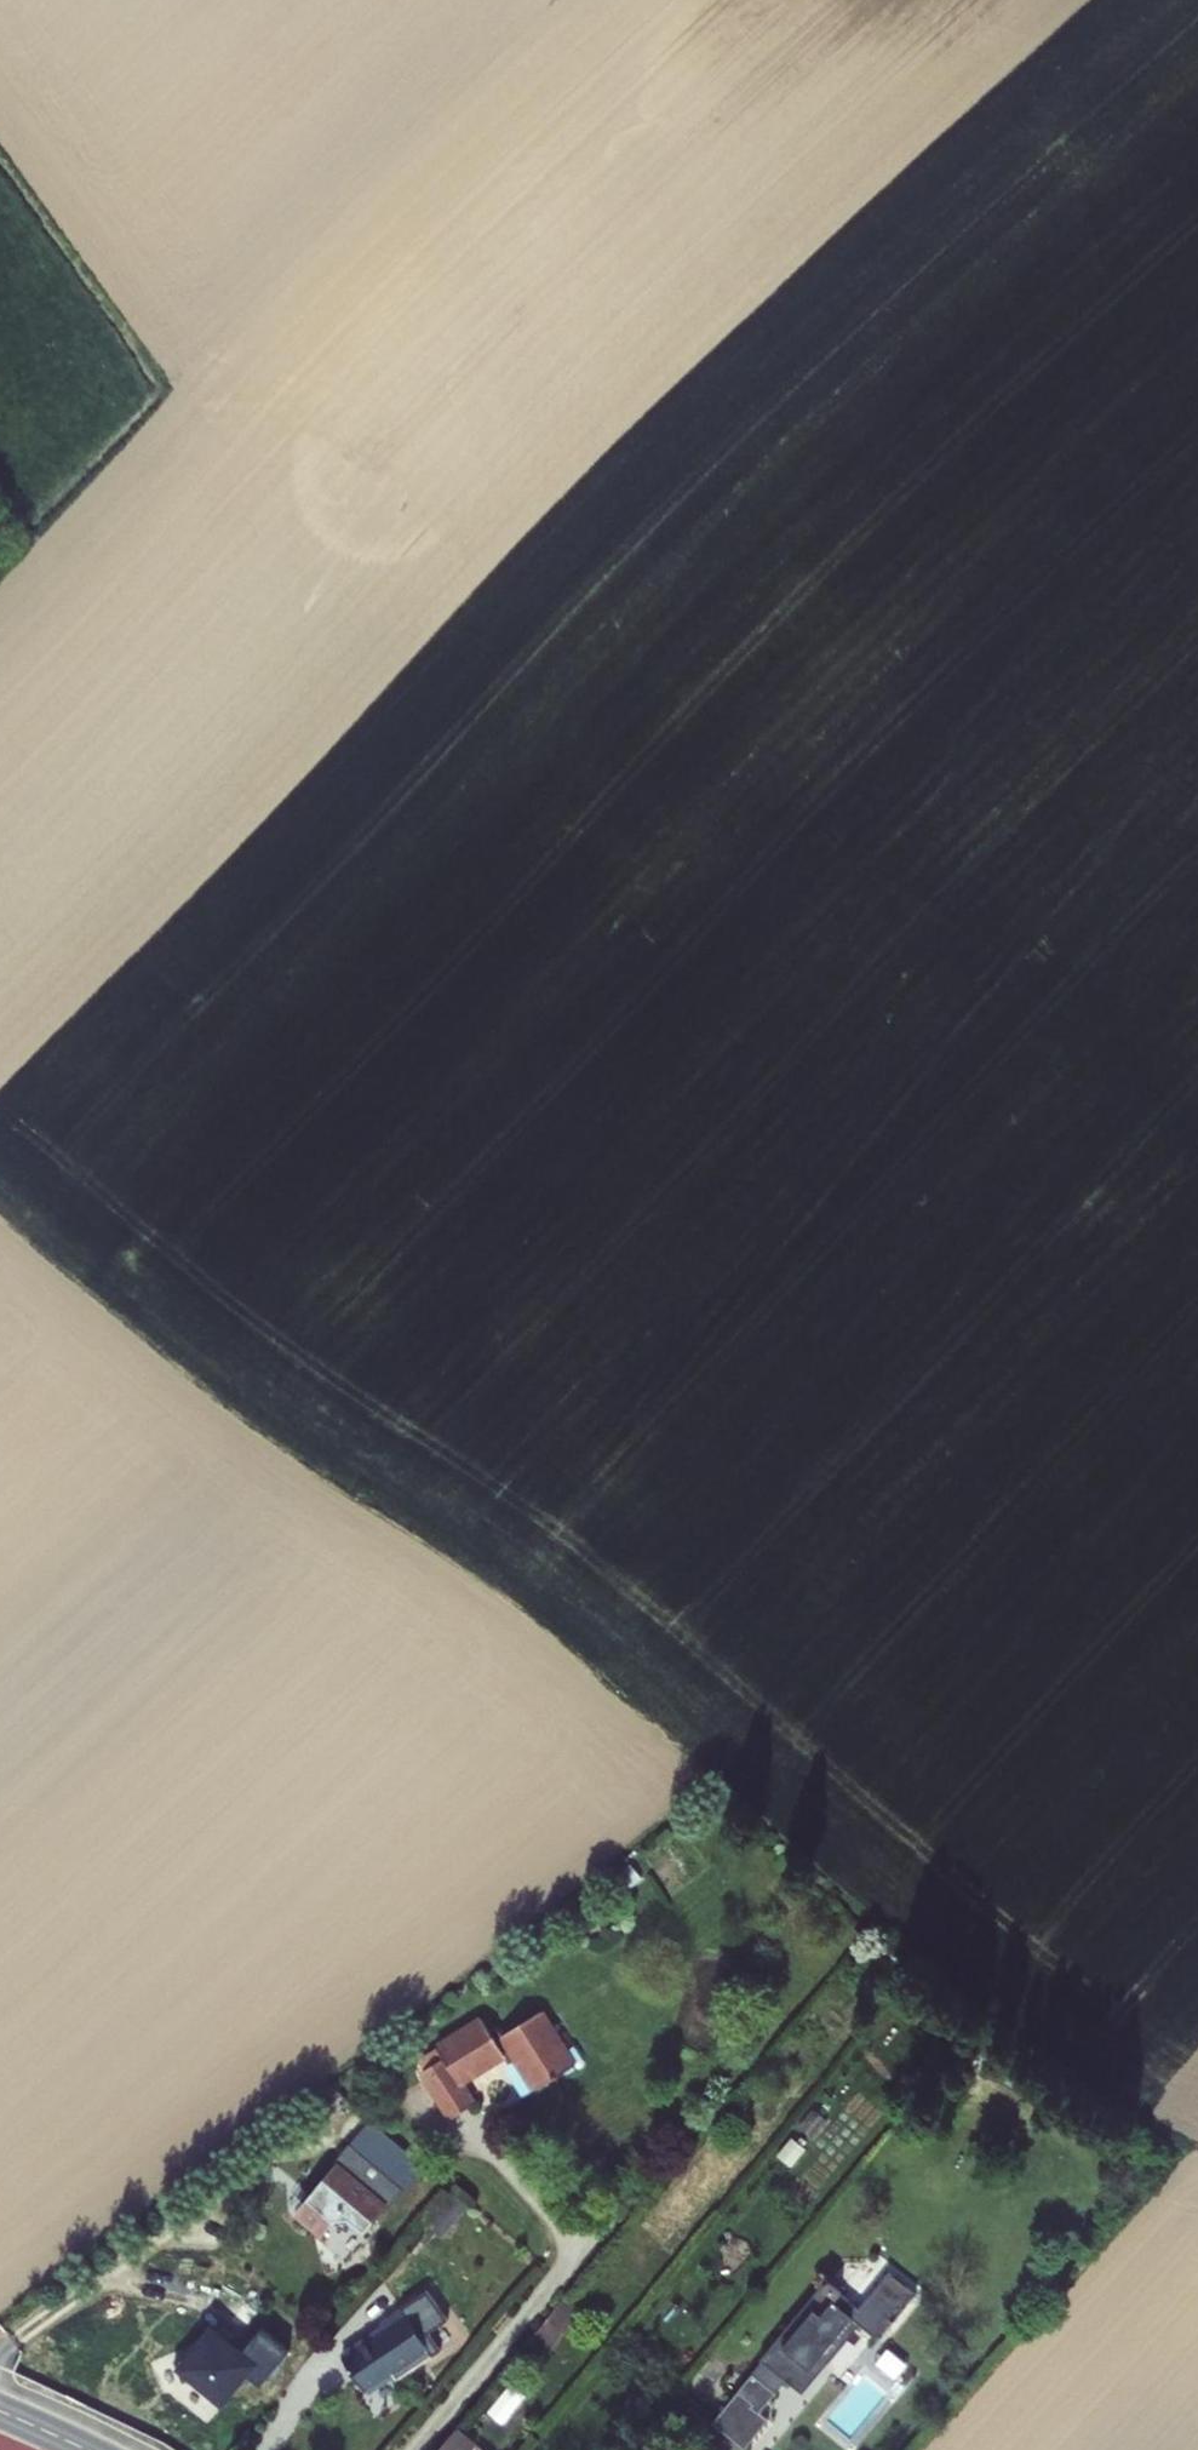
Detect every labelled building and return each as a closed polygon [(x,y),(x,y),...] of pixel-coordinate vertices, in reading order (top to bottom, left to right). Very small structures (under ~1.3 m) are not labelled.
[(498,2043),(484,2021),(438,2048),(447,2064),(423,2078),(449,2122),(479,2104),(468,2086),(512,2061),(533,2096),(579,2069),(546,2015),(498,2043)] [(390,2213),(340,2170),(297,2221),(323,2244),(335,2230),(350,2228),(366,2242),(390,2213)] [(574,2295),(538,2338),(552,2350),(588,2306),(574,2295)] [(406,2386),(442,2360),(428,2341),(440,2332),(420,2304),(389,2327),(393,2333),(351,2363),(376,2398),(401,2379),(406,2386)] [(861,2315),(813,2371),(827,2383),(875,2327),(861,2315)] [(208,2318),(170,2364),(219,2404),(246,2371),(262,2383),(290,2348),(260,2324),(242,2346),(208,2318)] [(454,2352),(440,2332),(428,2341),(442,2360),(454,2352)] [(858,2411),(840,2396),(818,2423),(836,2438),(858,2411)] [(465,2427),(445,2449),(493,2449),(465,2427)]
